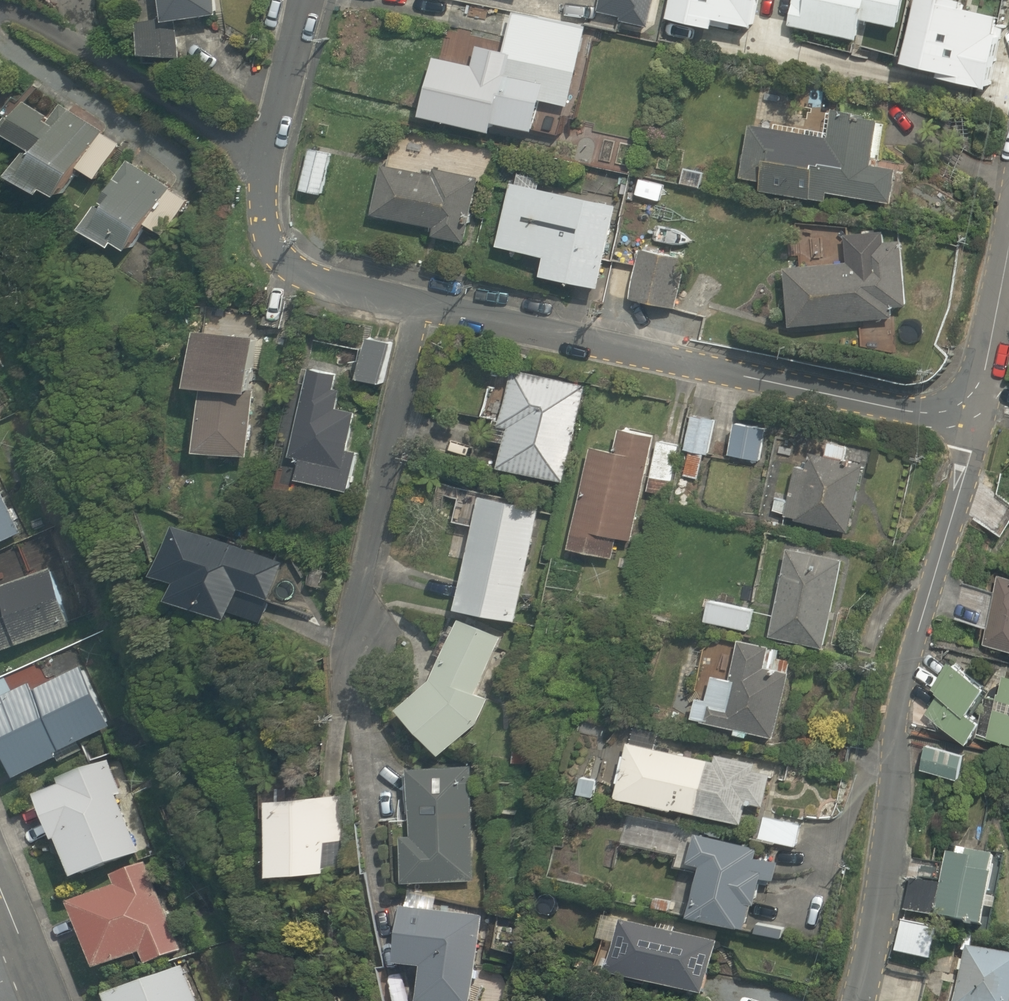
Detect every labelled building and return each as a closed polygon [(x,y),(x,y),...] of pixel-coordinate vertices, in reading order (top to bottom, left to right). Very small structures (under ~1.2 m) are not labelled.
[(227,25),(221,0),(174,0),(179,23),(146,30),(155,68),(186,62),(180,35),(227,25)] [(646,26),(652,0),(594,0),(592,7),(615,12),(614,19),(646,26)] [(782,25),(850,38),(855,16),(894,24),(898,0),(787,0),(782,25)] [(1000,0),(969,0),(965,22),(997,26),(1000,0)] [(692,8),(670,3),(661,42),(682,48),(692,8)] [(518,50),(443,32),(437,54),(424,51),(409,114),(483,132),(485,120),(523,129),(530,97),(561,104),(579,29),(526,16),(518,50)] [(986,45),(938,37),(930,82),(977,91),(986,45)] [(112,142),(70,114),(63,124),(35,106),(13,139),(50,164),(33,189),(66,211),(112,142)] [(864,165),(872,116),(826,108),(821,136),(745,123),(734,187),(821,202),(822,192),(883,203),(888,170),(864,165)] [(318,194),(329,149),(305,143),(294,188),(318,194)] [(383,161),(373,213),(425,223),(424,230),(466,238),(477,179),(383,161)] [(510,182),(503,181),(490,241),(535,251),(531,272),(592,285),(609,204),(535,188),(539,170),(513,165),(510,182)] [(179,191),(135,171),(101,246),(144,266),(179,191)] [(900,307),(894,234),(841,238),(843,262),(779,267),(783,323),(887,316),(886,308),(900,307)] [(681,248),(642,238),(628,298),(667,308),(681,248)] [(253,407),(262,407),(265,342),(209,339),(206,404),(211,405),(208,464),(251,466),(253,407)] [(393,347),(374,344),(366,389),(386,392),(393,347)] [(519,373),(507,431),(521,434),(513,475),(572,487),(592,388),(519,373)] [(343,415),(350,385),(313,377),(295,464),(349,475),(361,419),(343,415)] [(718,422),(692,417),(686,452),(712,457),(718,422)] [(768,428),(740,423),(734,458),(762,463),(768,428)] [(617,541),(637,546),(653,480),(671,484),(681,445),(627,432),(621,458),(598,453),(573,560),(610,568),(617,541)] [(850,537),(869,471),(803,453),(785,519),(850,537)] [(26,538),(0,483),(0,550),(26,538)] [(544,514),(493,503),(468,617),(520,628),(544,514)] [(188,533),(174,588),(192,592),(187,612),(243,627),(250,600),(279,608),(291,559),(188,533)] [(852,568),(795,556),(777,644),(833,655),(852,568)] [(59,577),(0,598),(0,662),(79,633),(59,577)] [(992,578),(982,646),(1008,650),(1008,580),(992,578)] [(758,609),(721,602),(716,628),(753,635),(758,609)] [(412,717),(454,765),(493,702),(486,693),(506,641),(466,626),(441,693),(412,717)] [(75,644),(0,683),(0,689),(10,709),(0,714),(0,718),(35,786),(124,740),(75,644)] [(707,700),(701,728),(782,746),(797,678),(777,674),(782,655),(745,647),(737,684),(720,681),(716,701),(707,700)] [(979,677),(951,655),(925,686),(930,690),(915,707),(956,741),(976,716),(959,701),(979,677)] [(992,669),(983,737),(1008,740),(1008,671),(992,669)] [(634,745),(623,808),(751,830),(754,810),(767,812),(774,769),(634,745)] [(80,892),(148,864),(123,804),(131,801),(118,769),(42,800),(80,892)] [(474,771),(417,771),(418,840),(406,840),(406,886),(474,885),(474,771)] [(346,845),(344,805),(285,808),(289,887),(337,884),(335,846),(346,845)] [(801,824),(765,817),(760,845),(796,852),(801,824)] [(699,844),(695,873),(710,875),(701,930),(761,940),(774,856),(699,844)] [(924,880),(918,915),(991,926),(1002,859),(958,853),(953,884),(924,880)] [(123,899),(81,915),(107,984),(149,968),(153,977),(188,964),(153,871),(118,884),(123,899)] [(942,924),(908,916),(899,955),(934,962),(942,924)] [(407,922),(405,982),(432,983),(432,1000),(483,1000),(486,924),(407,922)] [(625,927),(623,994),(657,1000),(721,1000),(728,949),(625,927)] [(974,946),(961,1000),(1008,1000),(1008,954),(974,946)] [(125,1000),(202,1000),(190,973),(125,1000)]
